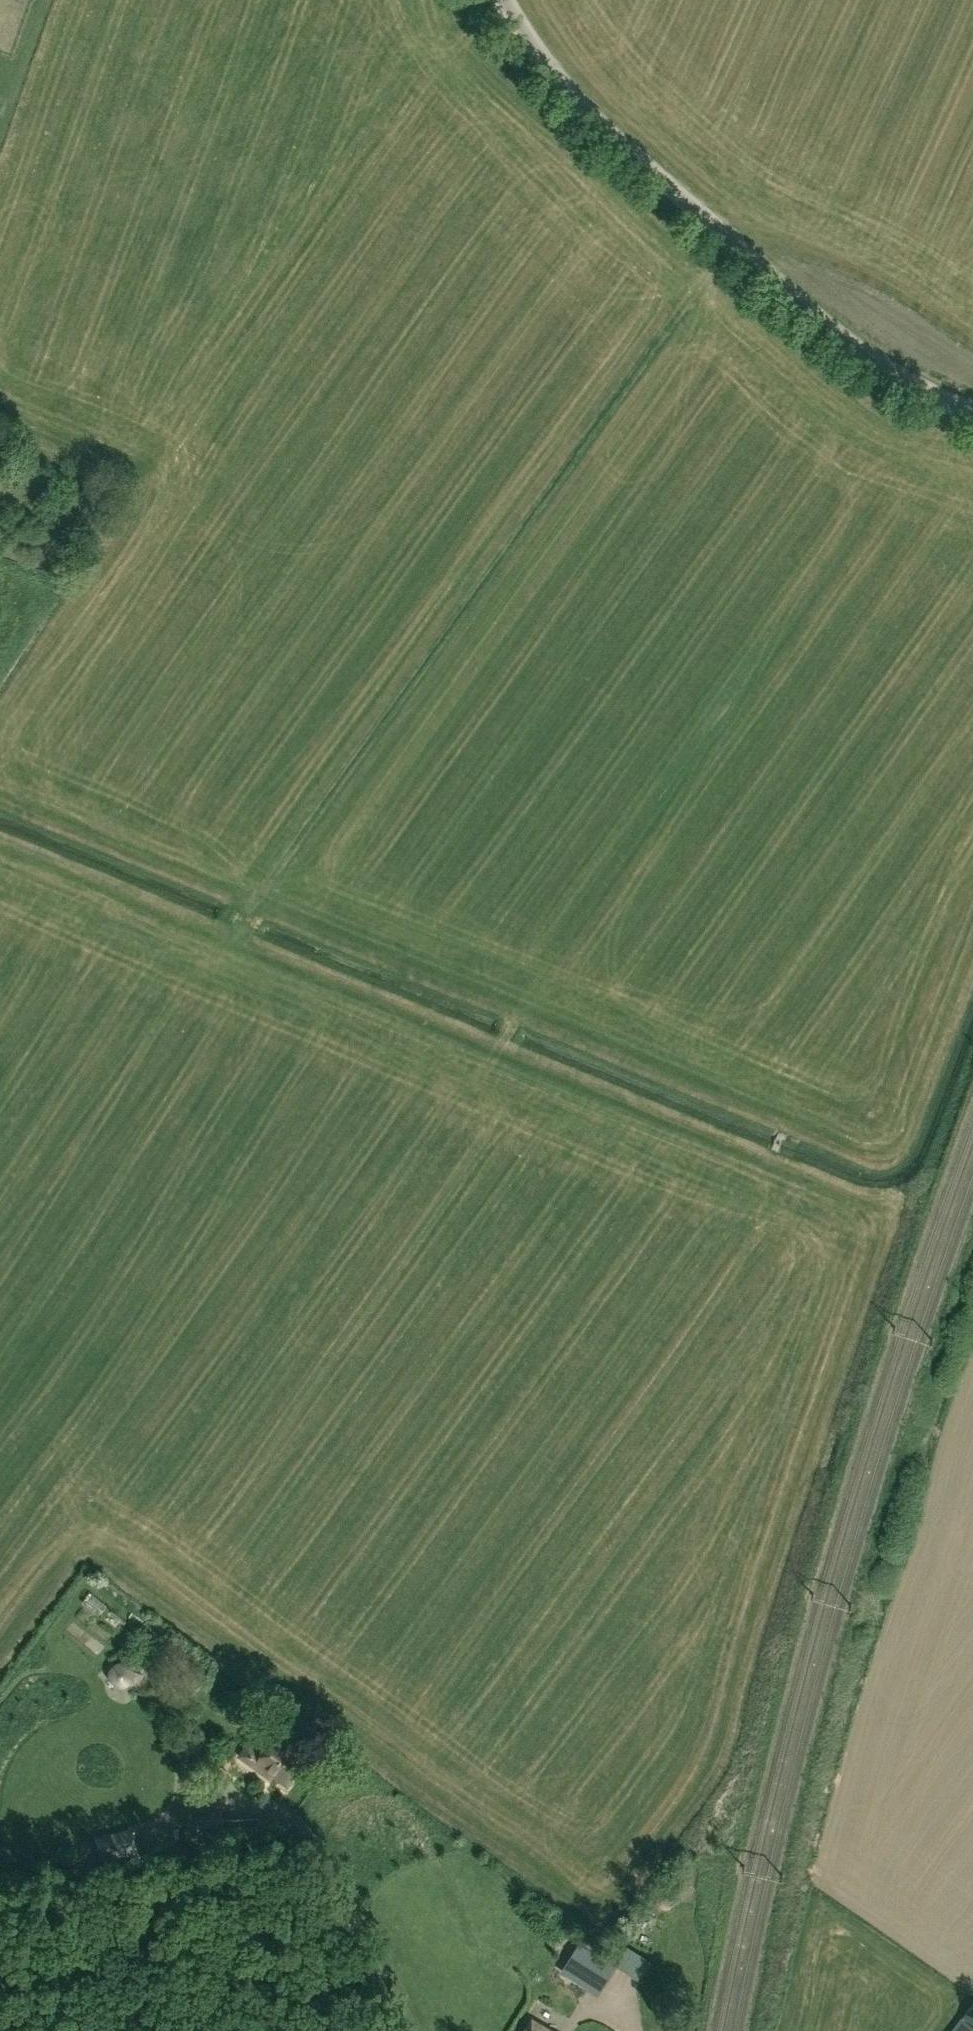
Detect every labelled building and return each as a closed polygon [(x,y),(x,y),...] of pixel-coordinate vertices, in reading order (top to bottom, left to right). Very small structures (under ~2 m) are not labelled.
[(119,1663),(112,1666),(109,1672),(109,1681),(115,1687),(126,1688),(134,1679),(133,1667),(119,1663)] [(271,1778),(275,1774),(290,1785),(311,1756),(278,1732),(263,1754),(250,1744),(241,1756),(271,1778)] [(220,1812),(184,1820),(191,1847),(236,1838),(231,1819),(222,1821),(220,1812)] [(143,1850),(138,1828),(105,1836),(109,1857),(143,1850)] [(617,1966),(580,1942),(572,1955),(589,1965),(581,1978),(602,1990),(617,1966)] [(951,2030),(972,2030),(972,2003),(951,2030)] [(532,2020),(525,2030),(550,2030),(532,2020)]
